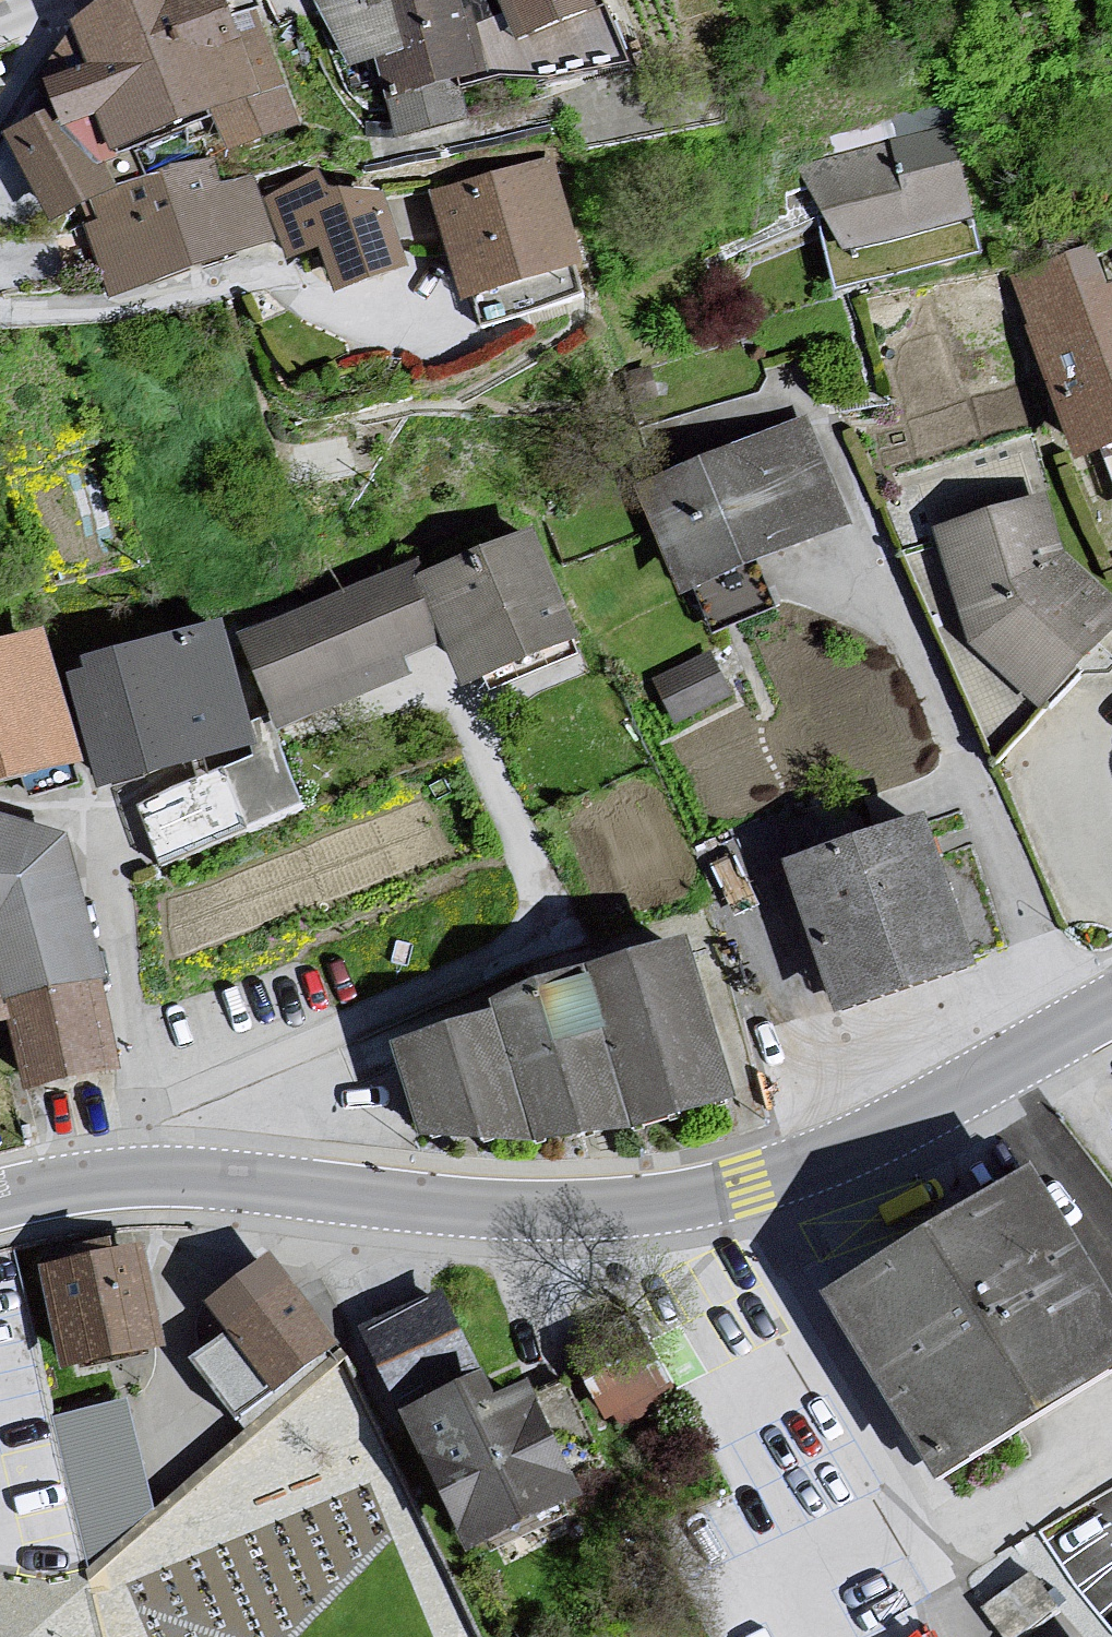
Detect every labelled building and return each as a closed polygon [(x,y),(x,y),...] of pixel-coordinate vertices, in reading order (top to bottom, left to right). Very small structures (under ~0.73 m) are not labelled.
[(69,24),(88,67),(39,85),(53,106),(65,132),(98,120),(113,155),(215,119),(230,154),(304,128),(254,0),(101,0),(69,24)] [(619,0),(315,0),(316,3),(364,76),(386,70),(404,150),(493,129),(486,99),(557,94),(652,71),(619,0)] [(53,106),(5,137),(56,228),(92,206),(120,191),(65,132),(53,106)] [(958,129),(799,166),(858,258),(989,229),(958,129)] [(557,155),(436,198),(478,316),(599,273),(557,155)] [(318,171),(267,200),(289,263),(320,255),(337,297),(373,283),(413,271),(389,195),(329,188),(318,171)] [(120,191),(92,206),(99,221),(86,227),(112,299),(277,246),(267,200),(253,180),(205,186),(172,191),(161,176),(120,191)] [(1020,284),(1083,467),(1111,457),(1111,291),(1100,256),(1020,284)] [(850,534),(801,421),(637,491),(685,604),(850,534)] [(933,535),(973,650),(1046,714),(1111,640),(1111,605),(1070,568),(1044,496),(933,535)] [(543,536),(428,581),(461,663),(473,695),(588,650),(543,536)] [(461,663),(428,581),(422,566),(243,638),(282,735),(461,663)] [(231,625),(71,675),(112,808),(272,758),(231,625)] [(84,766),(46,630),(0,643),(0,790),(84,766)] [(702,653),(644,681),(669,732),(727,704),(702,653)] [(8,1004),(104,983),(71,838),(0,819),(0,977),(8,1004)] [(933,822),(786,871),(837,1024),(984,976),(933,822)] [(595,976),(598,987),(638,1136),(743,1108),(700,947),(595,976)] [(12,1023),(8,1004),(0,977),(0,1025),(12,1023)] [(104,983),(8,1004),(12,1023),(27,1094),(123,1071),(104,983)] [(502,1013),(505,1024),(542,1163),(638,1136),(598,987),(502,1013)] [(505,1024),(400,1056),(430,1153),(542,1163),(505,1024)] [(825,1291),(938,1478),(1111,1373),(1111,1287),(1037,1163),(825,1291)] [(146,1255),(42,1276),(63,1381),(167,1360),(146,1255)] [(205,1312),(220,1332),(279,1407),(342,1356),(274,1261),(205,1312)] [(371,1346),(408,1424),(487,1387),(450,1309),(371,1346)] [(630,1317),(564,1349),(608,1438),(674,1406),(630,1317)] [(220,1332),(179,1364),(237,1439),(279,1407),(220,1332)] [(487,1387),(408,1424),(476,1563),(588,1510),(535,1397),(509,1409),(496,1381),(487,1387)] [(133,1391),(59,1401),(78,1535),(152,1524),(133,1391)]
